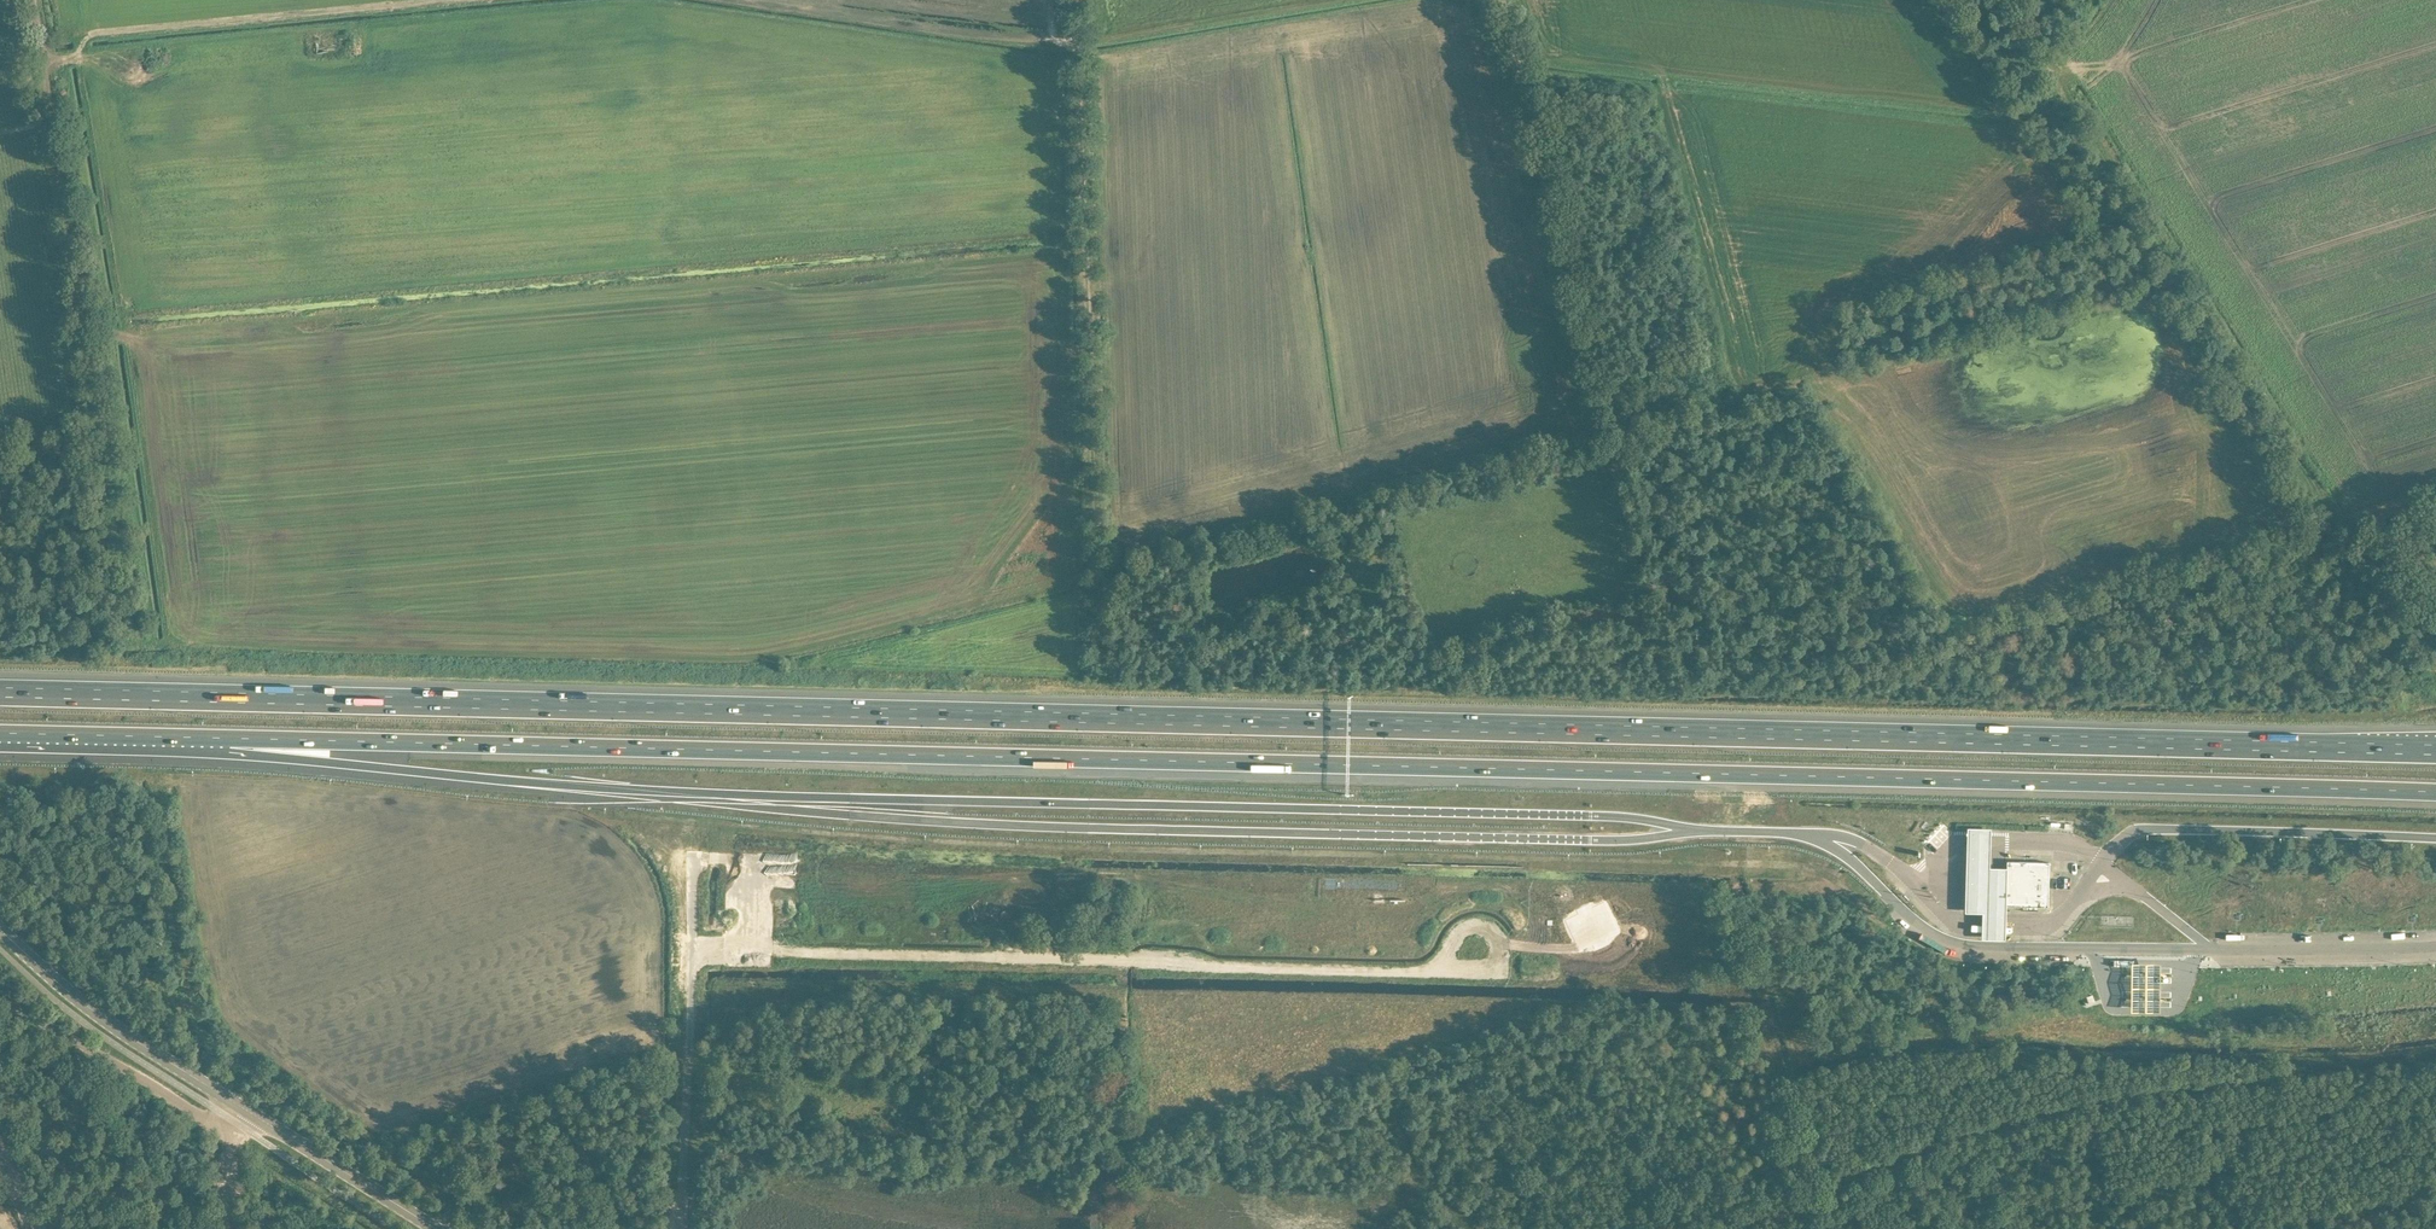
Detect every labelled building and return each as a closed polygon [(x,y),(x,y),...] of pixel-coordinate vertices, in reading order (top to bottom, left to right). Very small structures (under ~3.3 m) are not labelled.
[(104,78),(96,79),(98,89),(105,88),(104,78)] [(2007,922),(2007,905),(2008,863),(2000,863),(1991,863),(1991,824),(1968,823),(1967,881),(1966,908),(1983,908),(1983,922),(1983,935),(2006,935),(2007,922)] [(1922,844),(1933,851),(1938,844),(1927,837),(1922,844)] [(2007,905),(2049,906),(2050,858),(2008,857),(2008,863),(2007,905)] [(1604,904),(1568,922),(1580,947),(1582,946),(1584,951),(1595,945),(1593,940),(1603,936),(1605,940),(1617,935),(1614,930),(1616,929),(1604,904)] [(2161,959),(2131,959),(2132,974),(2132,987),(2132,999),(2132,1008),(2161,1008),(2161,999),(2161,988),(2161,975),(2161,959)]
